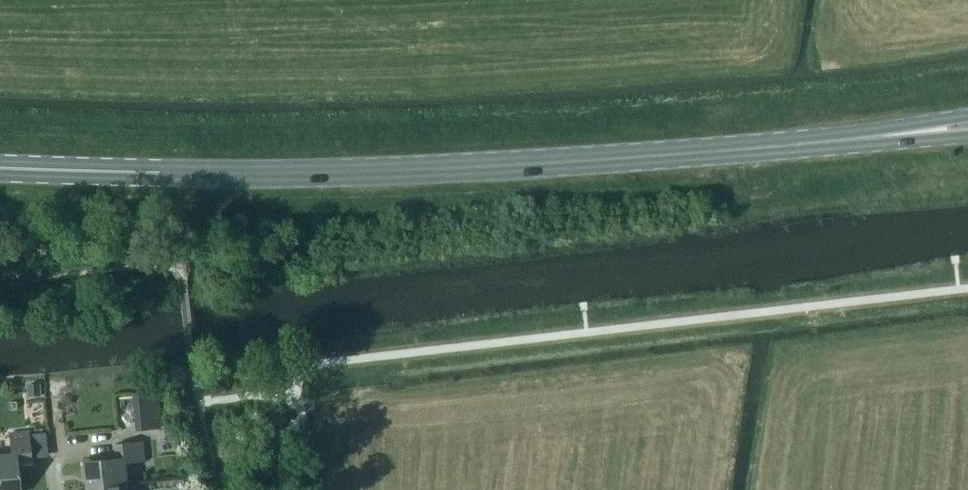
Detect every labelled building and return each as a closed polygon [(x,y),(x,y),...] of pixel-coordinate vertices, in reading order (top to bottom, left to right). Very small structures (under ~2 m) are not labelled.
[(27,396),(41,395),(40,383),(26,384),(27,396)] [(141,417),(153,416),(150,388),(133,390),(134,404),(140,404),(141,417)] [(0,454),(0,489),(22,489),(18,459),(33,458),(30,431),(10,434),(12,453),(0,454)] [(85,461),(87,487),(126,483),(124,463),(144,461),(142,441),(115,444),(116,458),(85,461)]
